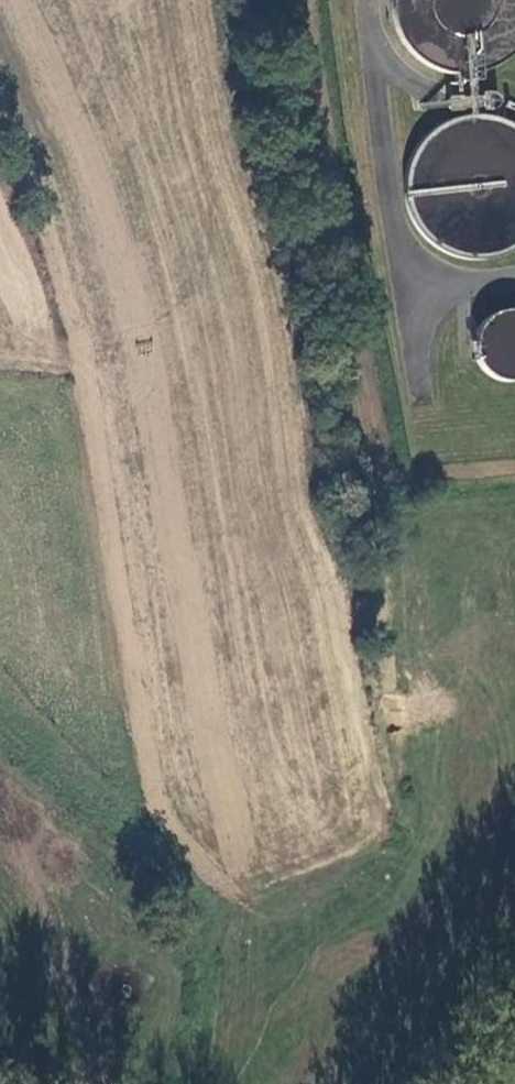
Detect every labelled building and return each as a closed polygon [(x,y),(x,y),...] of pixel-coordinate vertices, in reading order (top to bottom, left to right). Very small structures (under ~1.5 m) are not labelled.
[(504,94),(510,73),(508,67),(514,55),(514,0),(392,0),(406,49),(465,84),(423,96),(414,127),(419,143),(413,154),(405,182),(422,237),(451,254),(467,259),(471,261),(514,248),(514,101),(504,94)] [(482,311),(476,372),(514,375),(514,314),(482,311)]
